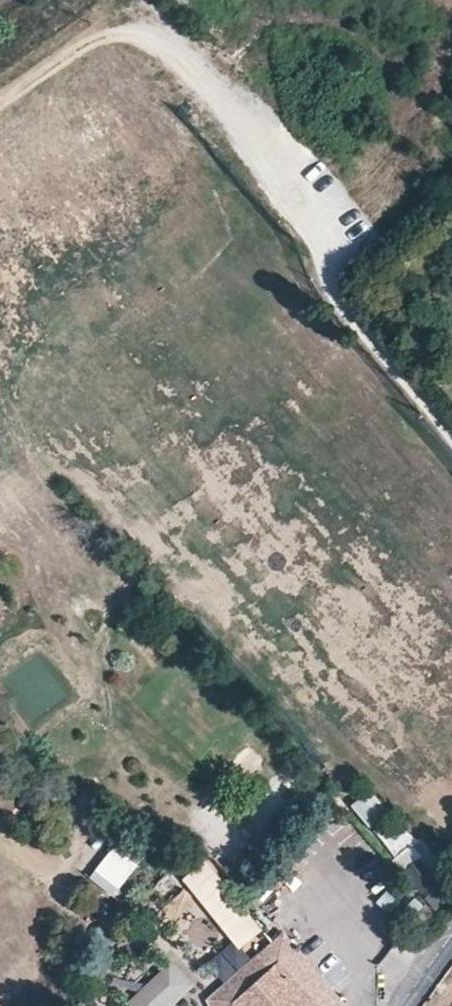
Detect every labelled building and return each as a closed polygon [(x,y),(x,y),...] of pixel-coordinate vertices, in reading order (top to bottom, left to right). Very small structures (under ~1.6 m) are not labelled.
[(371,791),(351,809),(370,830),(390,812),(371,791)] [(385,838),(436,894),(451,879),(451,870),(410,825),(385,838)] [(114,847),(89,881),(114,900),(139,865),(114,847)] [(183,876),(240,946),(261,929),(204,859),(183,876)] [(269,967),(232,1001),(236,1005),(335,1005),(341,1000),(280,932),(256,953),(269,967)] [(129,1005),(175,1005),(196,987),(173,962),(127,1004),(129,1005)]
